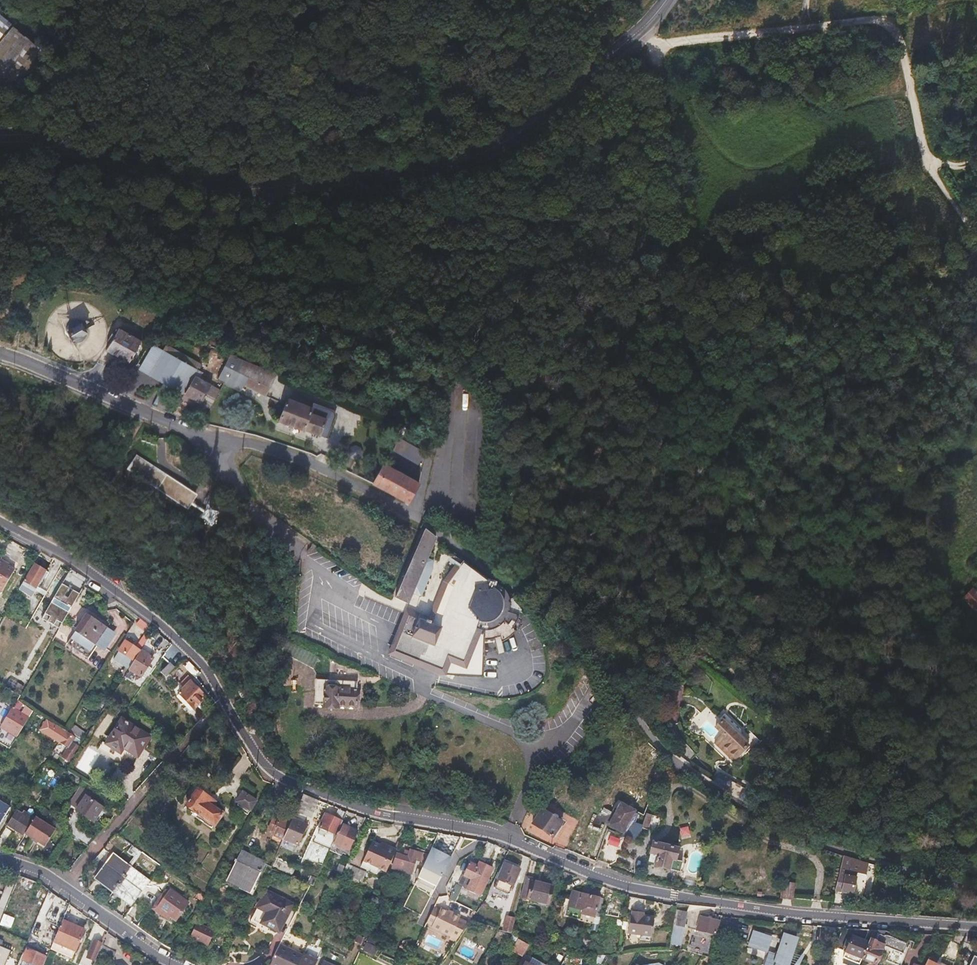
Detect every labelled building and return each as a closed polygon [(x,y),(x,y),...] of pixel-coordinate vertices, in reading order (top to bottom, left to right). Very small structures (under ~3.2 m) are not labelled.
[(11,21),(0,13),(0,27),(4,22),(8,25),(11,21)] [(11,21),(8,25),(4,22),(0,27),(0,81),(12,90),(46,48),(11,21)] [(476,114),(465,121),(471,131),(476,127),(475,125),(481,121),(476,114)] [(83,341),(84,337),(85,334),(85,330),(84,326),(81,323),(79,320),(75,319),(72,318),(68,318),(64,319),(61,321),(58,323),(56,326),(55,330),(55,334),(55,338),(57,341),(60,344),(63,346),(66,347),(70,348),(74,347),(77,346),(80,344),(83,341)] [(120,327),(107,349),(130,363),(143,341),(120,327)] [(196,376),(200,369),(155,344),(141,368),(186,393),(196,376)] [(217,377),(223,380),(229,371),(223,368),(217,377)] [(200,369),(196,376),(204,380),(208,374),(200,369)] [(237,369),(233,377),(266,393),(262,400),(275,406),(279,397),(267,391),(270,385),(237,369)] [(204,380),(196,376),(186,393),(184,398),(200,408),(203,403),(208,406),(218,388),(204,380)] [(288,391),(292,393),(296,384),(292,382),(288,391)] [(288,398),(279,420),(304,430),(305,427),(319,434),(325,419),(311,413),(313,408),(288,398)] [(409,423),(402,433),(410,439),(417,429),(409,423)] [(386,428),(378,441),(400,455),(408,442),(386,428)] [(126,469),(185,508),(194,495),(135,456),(126,469)] [(384,463),(373,483),(409,502),(419,481),(384,463)] [(206,504),(200,513),(205,517),(209,520),(216,510),(206,504)] [(436,538),(424,530),(401,587),(403,587),(399,597),(410,601),(414,591),(425,564),(436,538)] [(440,554),(435,563),(436,566),(440,568),(443,567),(448,558),(446,555),(443,554),(440,554)] [(1,591),(14,570),(3,563),(4,562),(0,560),(0,591),(1,591)] [(443,667),(441,673),(454,679),(481,681),(487,636),(492,636),(499,634),(503,632),(507,628),(509,625),(512,620),(513,615),(513,610),(513,605),(511,601),(509,597),(506,592),(500,589),(484,579),(465,562),(453,586),(456,591),(445,617),(440,615),(436,621),(427,616),(424,622),(411,616),(397,650),(443,667)] [(433,567),(425,564),(414,591),(422,594),(433,567)] [(19,605),(24,607),(45,571),(37,566),(37,568),(31,565),(17,589),(25,593),(19,605)] [(844,575),(831,587),(835,590),(848,579),(844,575)] [(41,583),(35,595),(42,599),(49,587),(41,583)] [(59,583),(42,613),(61,625),(79,595),(72,591),(68,589),(59,583)] [(963,598),(976,611),(976,596),(971,590),(963,598)] [(61,625),(42,613),(39,618),(58,629),(61,625)] [(105,627),(84,613),(69,636),(89,650),(105,627)] [(388,652),(441,673),(443,667),(397,650),(411,616),(406,614),(388,652)] [(56,640),(65,643),(68,634),(58,631),(56,640)] [(152,641),(156,648),(165,643),(161,637),(152,641)] [(285,637),(279,653),(308,666),(315,650),(285,637)] [(135,660),(141,651),(126,641),(120,650),(120,651),(135,660)] [(131,665),(135,660),(120,651),(117,656),(131,665)] [(151,658),(141,651),(135,660),(131,665),(129,669),(140,675),(151,658)] [(187,661),(183,665),(195,677),(199,673),(187,661)] [(173,667),(168,663),(160,672),(165,676),(173,667)] [(356,681),(311,678),(310,689),(315,690),(315,704),(324,704),(324,706),(337,707),(338,704),(355,705),(356,681)] [(180,690),(178,692),(190,704),(192,707),(196,703),(200,707),(208,700),(204,696),(204,695),(191,680),(187,683),(180,690)] [(177,688),(180,690),(187,683),(185,681),(177,688)] [(237,691),(241,698),(250,693),(246,686),(237,691)] [(190,704),(178,692),(176,694),(188,706),(190,704)] [(15,699),(10,708),(0,725),(0,727),(15,736),(24,719),(30,709),(24,705),(20,713),(15,710),(19,702),(15,699)] [(150,737),(122,719),(106,744),(102,742),(97,749),(120,764),(125,756),(132,761),(135,757),(137,757),(150,737)] [(68,727),(66,730),(75,736),(83,741),(86,738),(68,727)] [(730,728),(715,742),(732,760),(747,747),(730,728)] [(75,736),(66,730),(59,741),(68,747),(62,756),(70,762),(80,746),(72,740),(75,736)] [(88,773),(96,758),(86,752),(78,768),(88,773)] [(60,778),(66,770),(61,767),(60,766),(55,775),(60,778)] [(251,795),(253,792),(256,789),(245,781),(241,788),(251,795)] [(69,804),(77,809),(88,792),(80,787),(69,804)] [(218,802),(217,801),(216,800),(200,787),(189,802),(196,808),(194,811),(212,826),(224,811),(217,806),(218,803),(218,802)] [(780,793),(777,801),(794,807),(797,800),(794,798),(796,791),(787,787),(784,794),(780,793)] [(742,797),(753,804),(758,795),(748,788),(742,797)] [(248,810),(252,805),(255,801),(242,791),(236,800),(248,810)] [(77,809),(76,810),(94,822),(99,815),(103,808),(108,811),(106,804),(88,792),(77,809)] [(304,808),(309,797),(303,795),(298,805),(304,808)] [(612,823),(626,831),(639,809),(622,799),(619,803),(623,805),(612,823)] [(10,808),(0,802),(0,823),(10,808)] [(103,808),(99,815),(102,817),(104,813),(106,814),(108,811),(103,808)] [(547,808),(537,822),(556,835),(566,821),(547,808)] [(25,834),(34,820),(16,809),(7,824),(25,834)] [(594,809),(588,822),(595,826),(602,812),(594,809)] [(648,811),(643,826),(648,828),(653,813),(648,811)] [(820,823),(826,826),(830,816),(824,813),(820,823)] [(290,823),(291,821),(292,819),(281,814),(279,817),(274,815),(269,824),(274,827),(273,830),(284,835),(290,823)] [(319,827),(336,835),(341,824),(342,821),(324,814),(319,827)] [(35,817),(34,820),(25,834),(45,846),(55,830),(35,817)] [(303,829),(290,823),(284,835),(281,841),(289,845),(292,839),(298,842),(303,829)] [(341,824),(336,835),(332,842),(348,850),(356,831),(341,824)] [(638,839),(643,826),(637,824),(632,837),(638,839)] [(678,837),(687,835),(685,826),(676,828),(678,837)] [(607,833),(602,842),(613,848),(618,839),(607,833)] [(436,845),(453,854),(454,853),(450,850),(453,844),(457,846),(461,839),(456,836),(454,841),(442,834),(436,845)] [(679,849),(654,841),(647,860),(655,863),(654,865),(679,873),(682,863),(675,860),(679,849)] [(387,846),(385,848),(379,846),(371,842),(362,862),(379,869),(386,872),(396,850),(387,846)] [(493,856),(497,848),(489,844),(483,855),(493,856)] [(420,863),(424,864),(428,853),(424,852),(423,854),(411,850),(410,852),(406,851),(405,856),(398,854),(393,868),(411,874),(416,860),(421,862),(420,863)] [(262,863),(250,857),(239,851),(224,879),(248,891),(262,863)] [(483,855),(481,857),(480,859),(489,864),(493,856),(483,855)] [(867,875),(867,876),(870,862),(852,860),(852,857),(843,855),(840,873),(858,877),(859,872),(866,873),(867,875)] [(134,874),(136,872),(115,856),(100,878),(121,894),(134,874)] [(428,874),(440,877),(445,861),(430,856),(428,866),(430,866),(428,874)] [(377,875),(379,869),(362,862),(360,867),(377,875)] [(478,867),(474,865),(470,863),(464,876),(471,879),(467,890),(480,895),(493,869),(480,863),(478,867)] [(510,896),(515,882),(520,869),(506,863),(495,890),(510,896)] [(363,879),(364,876),(366,873),(352,867),(349,873),(363,879)] [(858,877),(840,873),(836,889),(855,893),(856,895),(862,896),(864,894),(867,876),(867,875),(866,873),(859,872),(858,877)] [(133,904),(140,893),(147,883),(134,874),(121,894),(120,896),(133,904)] [(315,879),(312,877),(309,876),(306,882),(313,885),(315,879)] [(462,881),(462,880),(458,878),(451,900),(457,902),(464,882),(462,881)] [(550,905),(552,896),(554,887),(532,883),(533,880),(526,878),(522,900),(550,905)] [(787,897),(797,897),(798,883),(788,882),(787,897)] [(191,895),(194,890),(186,885),(182,890),(191,895)] [(567,906),(582,910),(585,908),(586,906),(595,908),(599,898),(595,897),(596,893),(583,889),(582,893),(572,890),(567,906)] [(175,920),(181,911),(187,902),(168,890),(156,908),(175,920)] [(258,902),(253,910),(249,919),(268,929),(269,928),(278,932),(291,904),(261,890),(255,901),(258,902)] [(488,892),(485,906),(509,911),(512,898),(503,896),(503,895),(488,892)] [(40,912),(44,914),(48,915),(53,903),(46,901),(40,912)] [(608,902),(607,921),(620,922),(621,901),(613,901),(613,903),(608,902)] [(452,937),(461,917),(454,914),(453,915),(442,909),(433,928),(452,937)] [(669,943),(681,946),(687,911),(675,909),(669,943)] [(641,915),(641,913),(633,912),(632,915),(630,933),(644,935),(652,936),(654,936),(656,917),(644,916),(641,915)] [(505,915),(503,931),(514,932),(516,916),(505,915)] [(704,931),(722,933),(724,920),(706,917),(704,931)] [(54,943),(65,948),(76,952),(85,931),(80,929),(63,921),(54,943)] [(197,923),(190,937),(208,945),(215,931),(197,923)] [(908,951),(912,942),(888,932),(889,930),(876,929),(872,940),(868,955),(882,960),(888,942),(908,951)] [(759,931),(755,943),(773,949),(777,937),(759,931)] [(772,962),(780,964),(798,964),(793,963),(803,935),(790,931),(782,953),(776,950),(772,962)] [(868,955),(872,940),(856,934),(854,940),(853,944),(849,956),(865,961),(868,955)] [(13,950),(2,946),(4,941),(0,939),(0,964),(7,964),(13,950)] [(100,942),(94,939),(87,957),(95,960),(100,949),(102,943),(100,942)] [(533,946),(521,940),(515,949),(527,955),(533,946)] [(115,955),(116,952),(117,949),(102,943),(100,949),(115,955)] [(376,956),(378,953),(379,950),(366,944),(363,950),(376,956)] [(300,964),(303,957),(279,946),(270,964),(299,964),(300,964)] [(43,963),(44,957),(26,952),(23,962),(32,964),(42,964),(43,963)]
